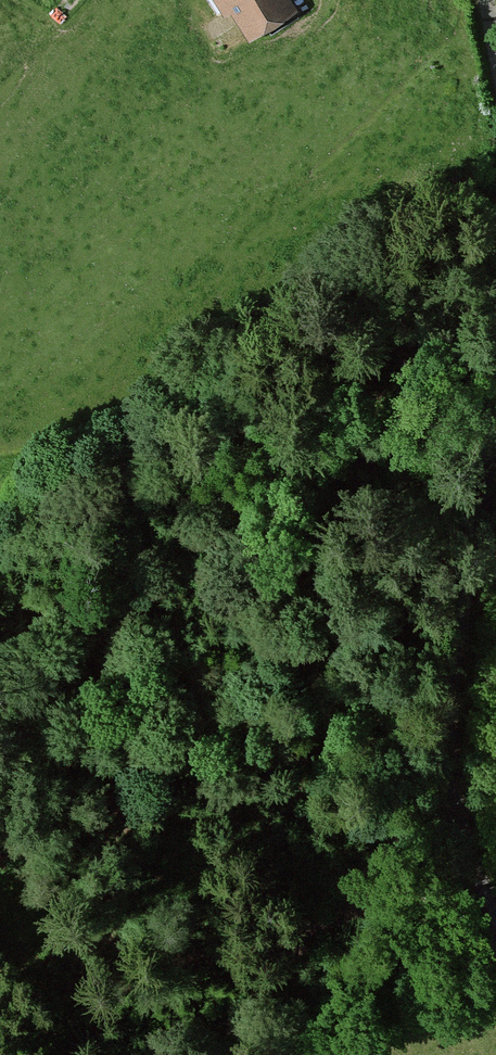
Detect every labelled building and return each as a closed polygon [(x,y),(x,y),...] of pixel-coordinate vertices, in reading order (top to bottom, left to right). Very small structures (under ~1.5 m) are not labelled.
[(291,0),(218,0),(249,44),(298,9),(291,0)]
